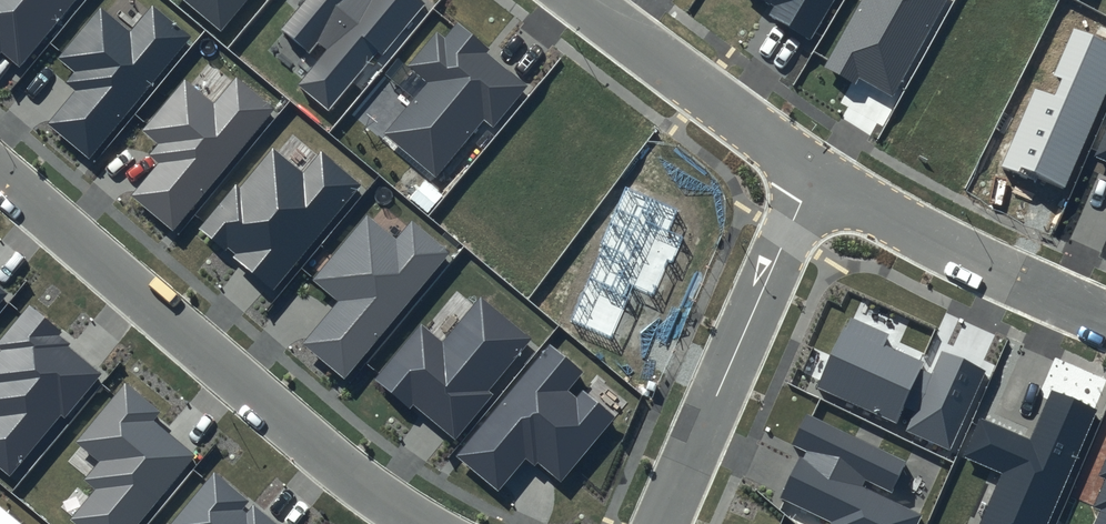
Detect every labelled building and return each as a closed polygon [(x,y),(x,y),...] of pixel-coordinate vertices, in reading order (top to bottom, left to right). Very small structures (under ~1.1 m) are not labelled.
[(2,52),(20,67),(74,0),(0,0),(0,55),(2,52)] [(222,30),(247,0),(185,0),(222,30)] [(283,29),(309,51),(317,41),(326,48),(296,84),(328,111),(376,54),(380,57),(425,3),(421,0),(307,0),(283,29)] [(774,5),(769,14),(811,39),(834,0),(765,0),(774,5)] [(824,66),(855,83),(859,76),(894,95),(946,0),(860,0),(824,66)] [(191,35),(152,3),(129,31),(101,9),(59,60),(75,73),(66,83),(76,91),(48,125),(90,158),(191,35)] [(489,48),(456,21),(443,37),(437,31),(409,65),(427,81),(383,134),(436,177),(483,119),(493,127),(526,85),(486,53),(489,48)] [(1073,29),(1054,75),(1062,78),(1055,94),(1034,85),(998,169),(1063,196),(1105,96),(1105,43),(1073,29)] [(274,107),(237,76),(214,103),(185,79),(142,129),(159,143),(149,154),(160,163),(132,197),(172,230),(274,107)] [(1095,155),(1105,160),(1105,130),(1095,155)] [(362,185),(320,150),(303,171),(274,147),(240,187),(236,184),(198,230),(273,292),(362,185)] [(677,211),(626,189),(570,321),(611,338),(632,287),(653,296),(668,262),(672,263),(684,237),(669,231),(677,211)] [(449,253),(411,221),(397,239),(366,214),(312,279),(339,302),(305,343),(346,376),(449,253)] [(8,295),(0,288),(0,304),(8,295)] [(533,338),(479,294),(442,339),(421,321),(373,380),(407,408),(411,404),(456,441),(494,395),(489,391),(533,338)] [(31,304),(0,340),(0,348),(2,350),(0,353),(0,468),(9,475),(62,413),(64,417),(101,374),(67,346),(69,342),(59,334),(62,331),(31,304)] [(888,335),(848,318),(818,387),(896,422),(903,406),(916,412),(907,431),(950,450),(984,371),(940,352),(931,372),(923,369),(926,362),(884,343),(888,335)] [(581,371),(549,345),(456,456),(499,492),(527,458),(559,485),(616,417),(583,389),(576,398),(566,389),(581,371)] [(125,382),(76,441),(99,461),(83,479),(94,488),(68,520),(72,523),(140,523),(198,455),(153,418),(159,410),(125,382)] [(1052,390),(1030,440),(981,418),(963,458),(1002,475),(980,523),(1047,523),(1097,410),(1052,390)] [(806,413),(791,445),(806,452),(803,458),(799,456),(779,497),(832,523),(831,523),(918,523),(922,515),(862,486),(866,479),(891,492),(906,462),(806,413)] [(1099,474),(1105,477),(1093,506),(1100,509),(1094,523),(1105,523),(1105,457),(1099,474)] [(214,470),(169,523),(279,523),(214,470)] [(0,504),(0,523),(25,523),(0,504)]
